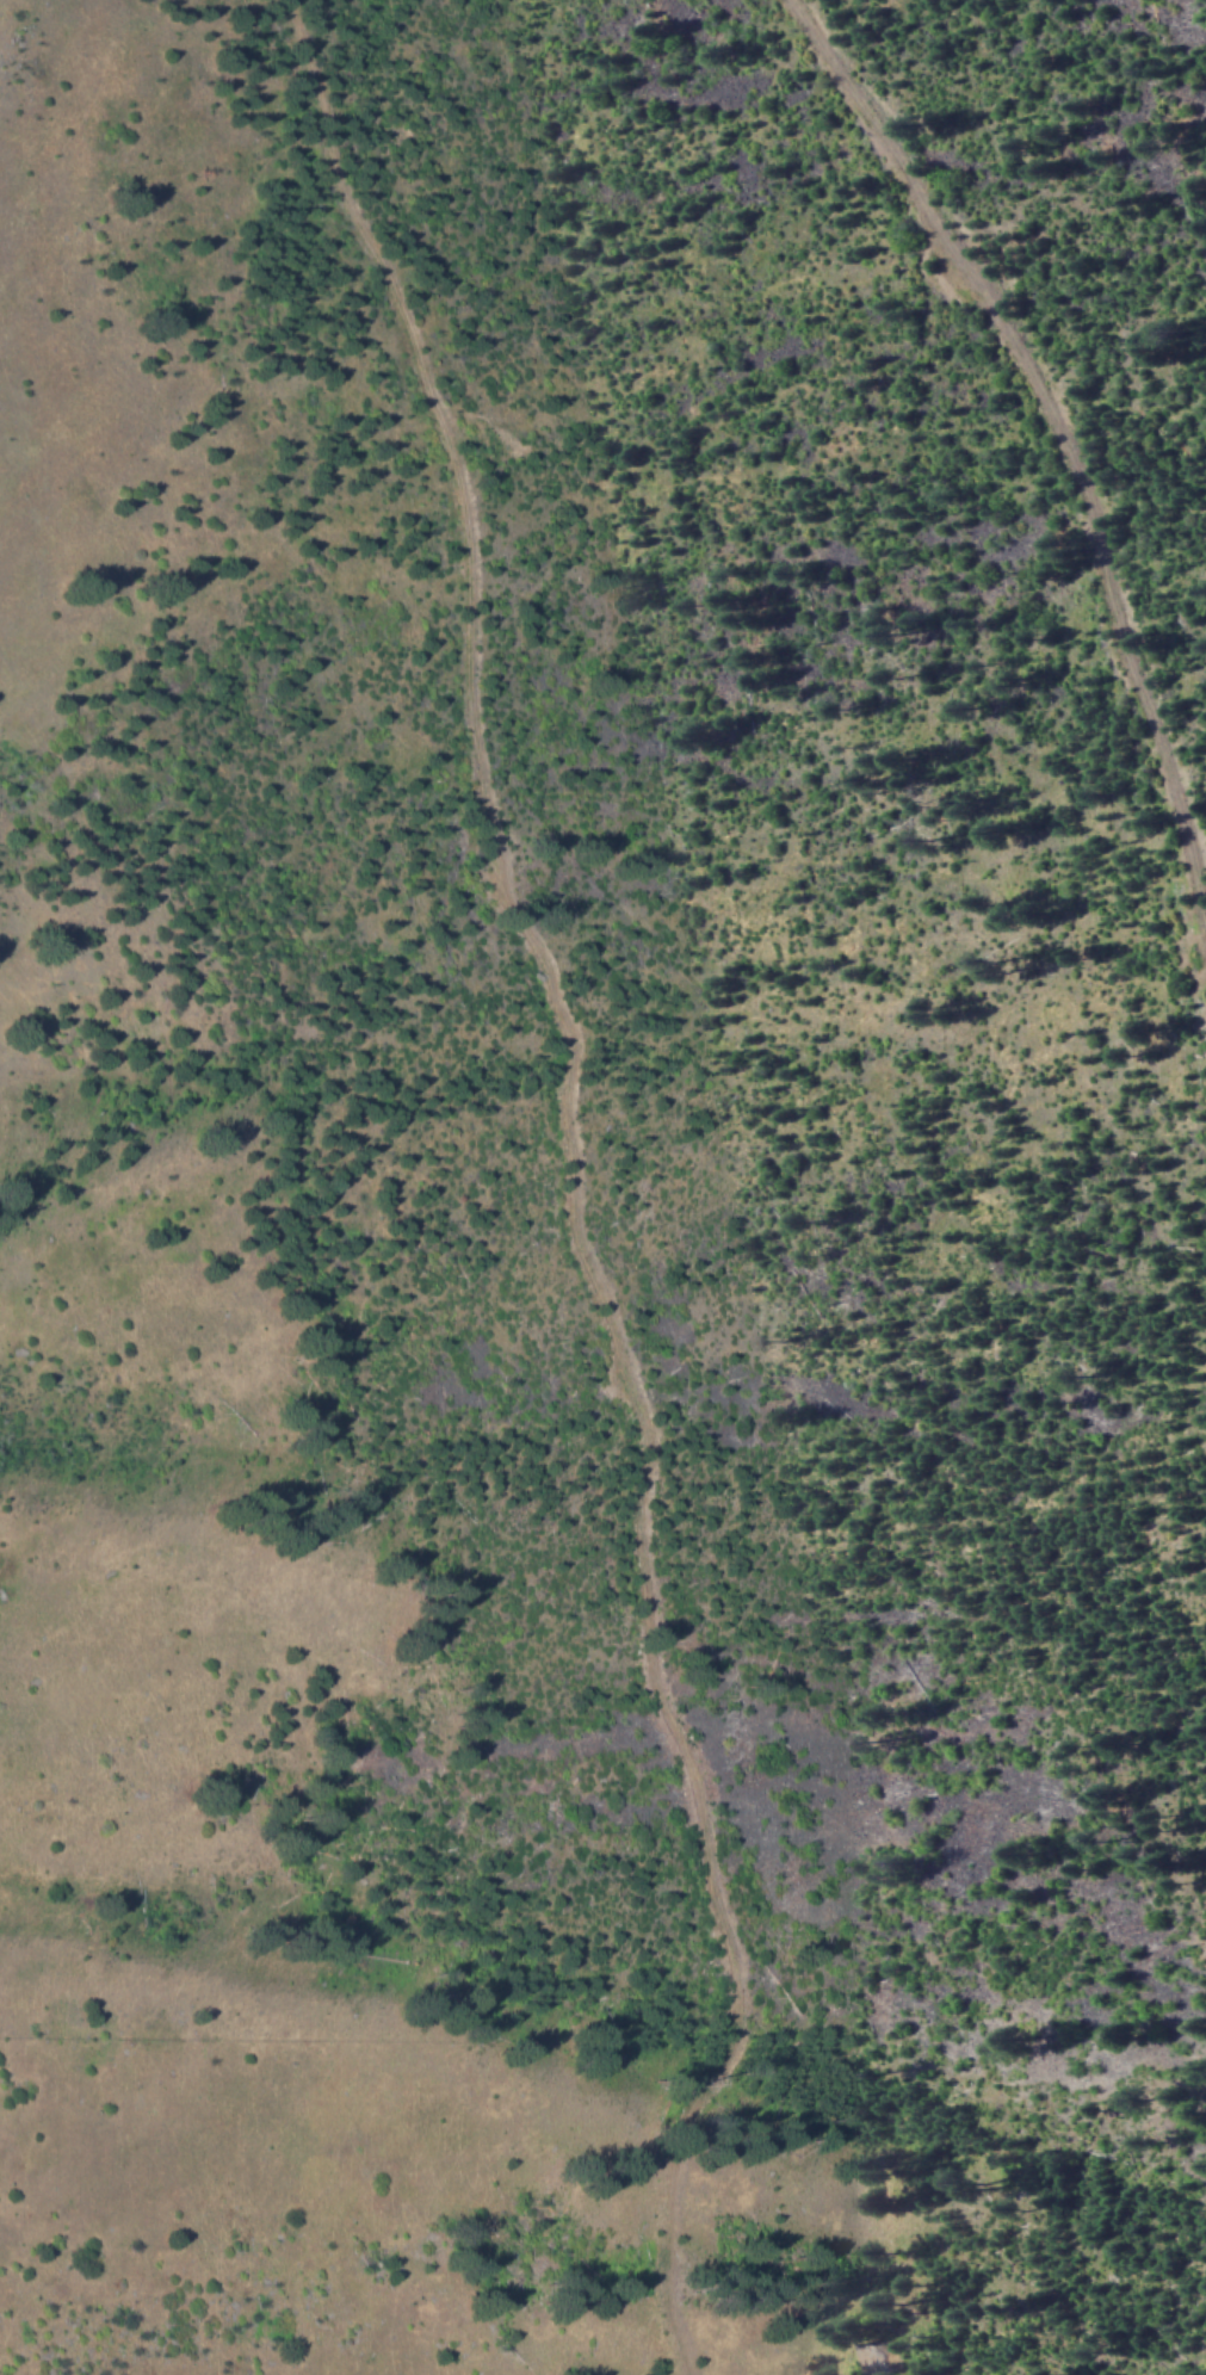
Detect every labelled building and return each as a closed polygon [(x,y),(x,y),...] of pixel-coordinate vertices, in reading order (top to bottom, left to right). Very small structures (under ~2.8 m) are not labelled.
[(867,2342),(867,2372),(899,2372),(899,2342),(867,2342)]
